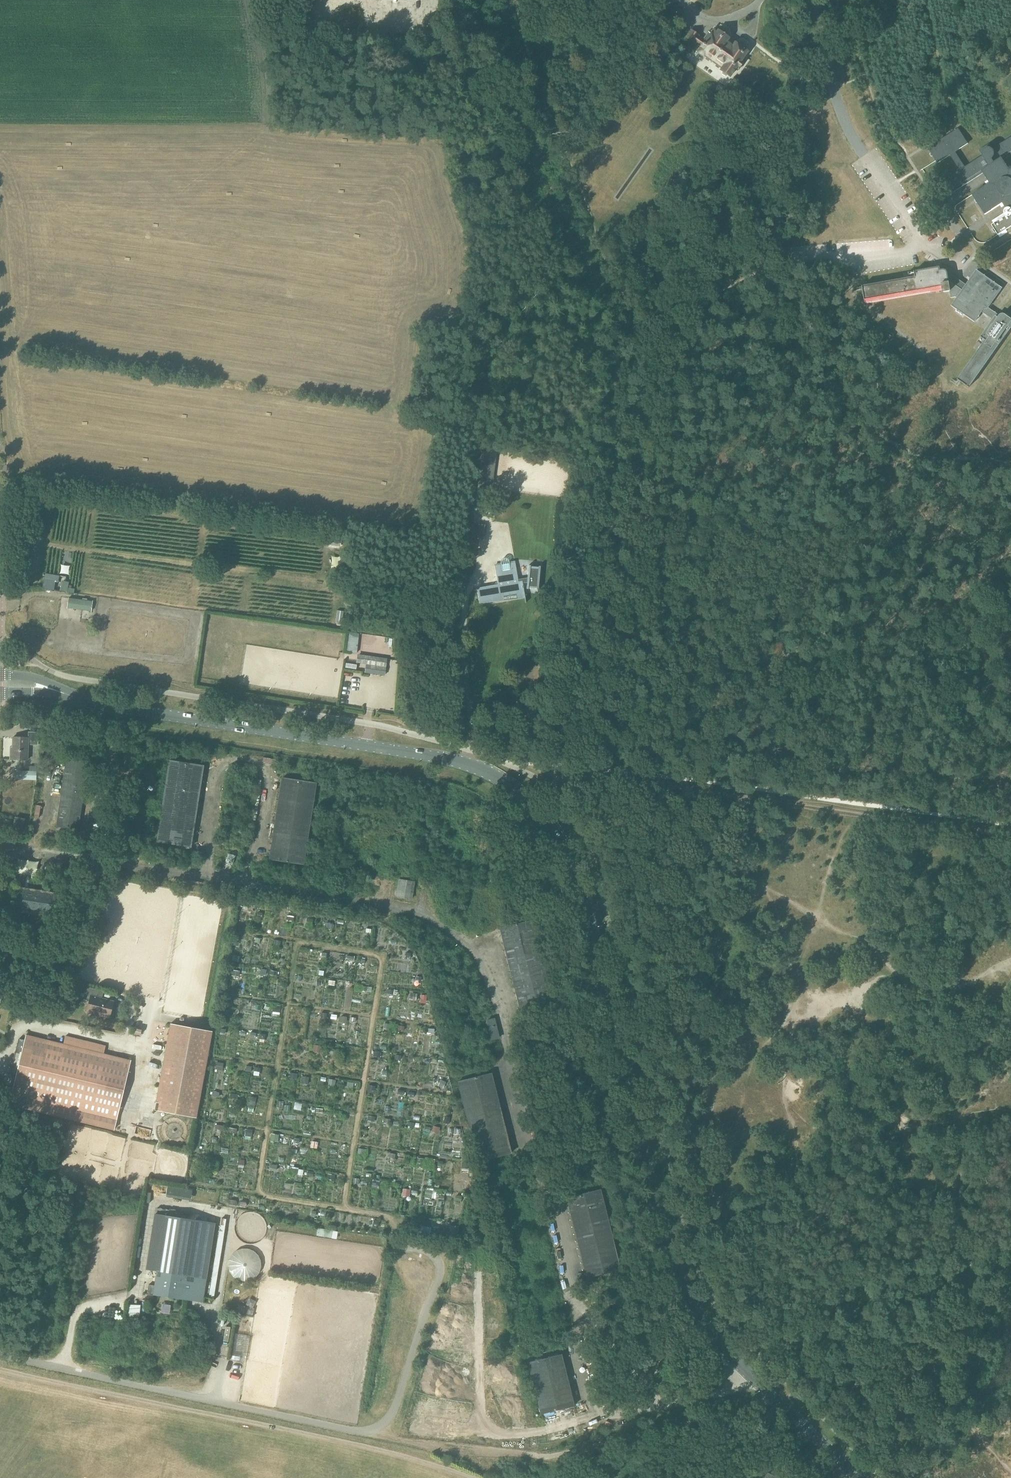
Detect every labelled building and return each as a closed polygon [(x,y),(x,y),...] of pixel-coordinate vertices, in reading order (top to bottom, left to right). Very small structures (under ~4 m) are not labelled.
[(701,47),(698,52),(699,52),(699,54),(701,56),(703,55),(704,56),(705,54),(723,67),(721,70),(723,71),(722,74),(726,77),(728,75),(730,77),(736,67),(738,69),(745,60),(742,58),(747,51),(735,42),(734,44),(727,39),(729,37),(714,27),(710,33),(708,31),(703,39),(691,30),(686,37),(701,47)] [(992,182),(972,195),(975,199),(974,200),(976,203),(977,203),(985,215),(1003,203),(1006,207),(1008,210),(1007,211),(1005,211),(1005,213),(992,221),(994,223),(992,224),(994,228),(992,229),(994,233),(996,231),(998,235),(1010,226),(1010,169),(1008,171),(1004,165),(1001,160),(1008,156),(1010,154),(1010,137),(993,149),(990,143),(979,150),(983,156),(965,167),(955,152),(968,143),(958,128),(928,148),(937,163),(950,155),(960,170),(953,175),(961,188),(986,171),(989,176),(992,182)] [(951,392),(980,412),(1008,373),(1010,375),(1010,339),(1010,338),(969,397),(957,389),(962,382),(968,387),(1008,331),(1010,327),(1010,318),(1008,316),(1002,312),(1000,316),(988,307),(1002,288),(976,270),(966,285),(949,273),(946,273),(945,271),(944,270),(942,269),(940,270),(941,265),(908,272),(909,278),(862,286),(865,302),(943,288),(943,292),(950,290),(951,297),(956,296),(957,297),(951,305),(956,308),(974,321),(981,311),(991,318),(992,321),(977,341),(982,345),(957,379),(959,380),(951,392)] [(502,449),(486,446),(481,477),(498,480),(502,449)] [(486,525),(474,523),(472,536),(484,537),(486,525)] [(498,586),(477,589),(480,603),(480,602),(501,599),(501,595),(510,594),(510,595),(517,594),(517,593),(524,591),(526,603),(526,597),(524,588),(524,586),(523,583),(527,583),(527,587),(537,588),(539,568),(529,567),(529,577),(528,578),(518,579),(518,578),(515,562),(509,563),(509,562),(508,561),(506,560),(505,560),(503,560),(502,562),(501,563),(501,564),(495,565),(498,586)] [(45,574),(43,589),(55,590),(56,582),(59,582),(60,576),(57,575),(45,574)] [(69,598),(67,607),(91,610),(93,602),(76,599),(69,598)] [(346,652),(357,653),(359,635),(347,634),(346,652)] [(367,656),(365,672),(385,675),(387,658),(367,656)] [(38,744),(39,732),(28,731),(28,737),(13,737),(13,748),(10,748),(10,759),(27,759),(28,744),(38,744)] [(78,830),(88,760),(66,757),(56,827),(78,830)] [(190,847),(203,766),(169,762),(156,842),(190,847)] [(16,770),(16,779),(36,780),(37,780),(37,775),(37,771),(36,771),(29,771),(16,770)] [(15,818),(14,826),(23,827),(25,819),(15,818)] [(52,918),(56,895),(15,888),(13,903),(11,903),(11,906),(13,906),(12,911),(52,918)] [(87,1012),(88,1010),(100,1014),(99,1015),(100,1015),(109,1017),(113,1001),(102,998),(104,991),(83,985),(81,993),(91,995),(87,1012)] [(155,1110),(196,1118),(212,1031),(170,1023),(155,1110)] [(16,1074),(9,1103),(114,1129),(131,1061),(26,1035),(25,1040),(19,1039),(10,1073),(16,1074)] [(155,1213),(146,1269),(157,1271),(165,1215),(155,1213)] [(215,1223),(165,1215),(157,1271),(154,1286),(149,1285),(147,1292),(153,1293),(153,1294),(203,1302),(215,1223)] [(222,1218),(209,1297),(214,1298),(227,1219),(222,1218)] [(431,1227),(430,1235),(448,1238),(448,1237),(457,1238),(458,1232),(454,1231),(449,1230),(431,1227)] [(478,1230),(475,1239),(480,1241),(483,1231),(478,1230)]
